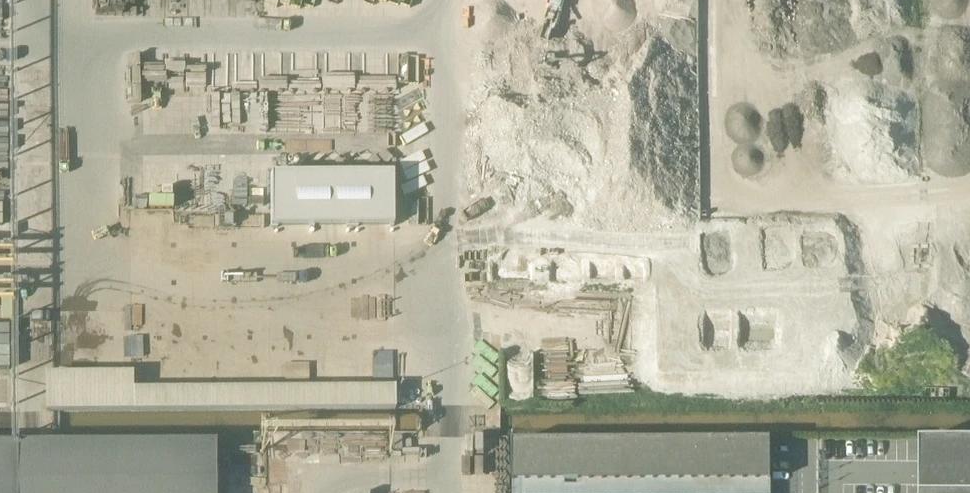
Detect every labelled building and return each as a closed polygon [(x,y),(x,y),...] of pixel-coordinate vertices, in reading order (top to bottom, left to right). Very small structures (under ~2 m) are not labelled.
[(387,169),(265,169),(265,223),(387,222),(387,169)] [(133,374),(45,376),(45,413),(396,412),(396,388),(133,390),(133,374)] [(920,440),(920,492),(969,492),(969,440),(920,440)] [(514,442),(514,482),(772,481),(772,441),(514,442)] [(0,444),(0,492),(216,492),(216,489),(216,443),(0,444)]
